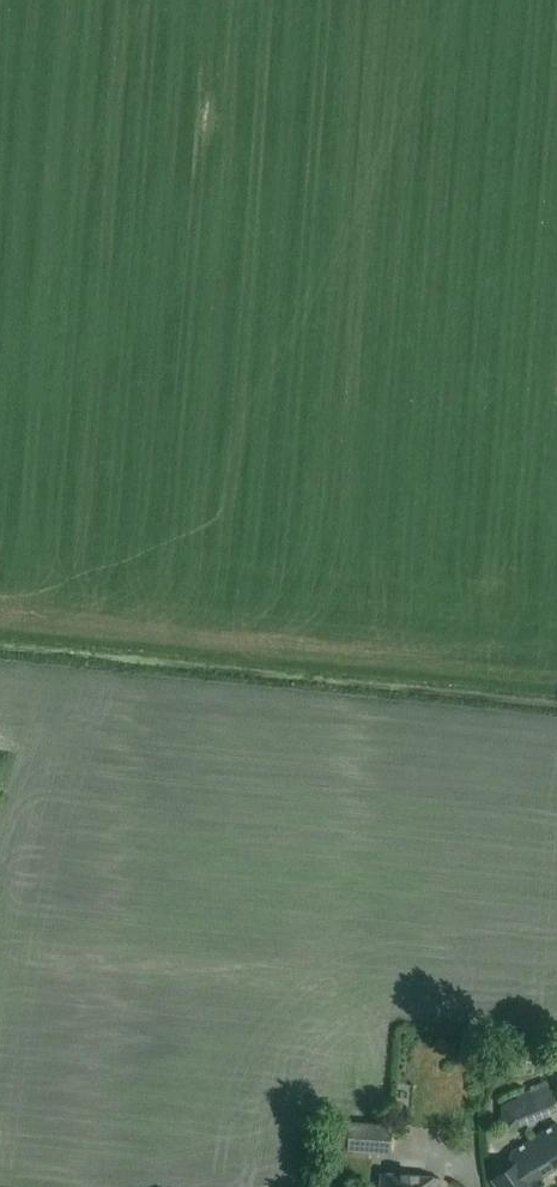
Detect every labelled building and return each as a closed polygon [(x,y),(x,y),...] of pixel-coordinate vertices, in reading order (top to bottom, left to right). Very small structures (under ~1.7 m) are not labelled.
[(501,1134),(556,1113),(556,1108),(547,1080),(529,1087),(532,1093),(501,1105),(501,1134)] [(501,1174),(492,1181),(496,1186),(540,1186),(537,1182),(556,1169),(556,1124),(556,1123),(511,1153),(509,1160),(513,1165),(501,1174)] [(348,1150),(389,1152),(389,1127),(349,1125),(348,1150)] [(439,1178),(380,1174),(379,1186),(439,1186),(439,1178)]
